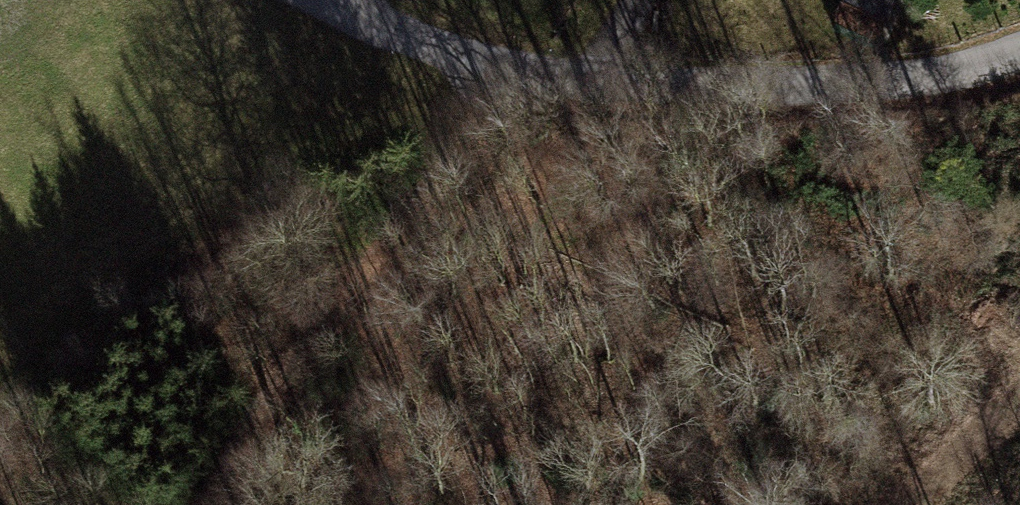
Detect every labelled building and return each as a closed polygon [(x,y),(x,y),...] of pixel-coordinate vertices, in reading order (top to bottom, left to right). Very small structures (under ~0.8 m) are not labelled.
[(883,21),(894,0),(845,0),(844,2),(883,21)]
